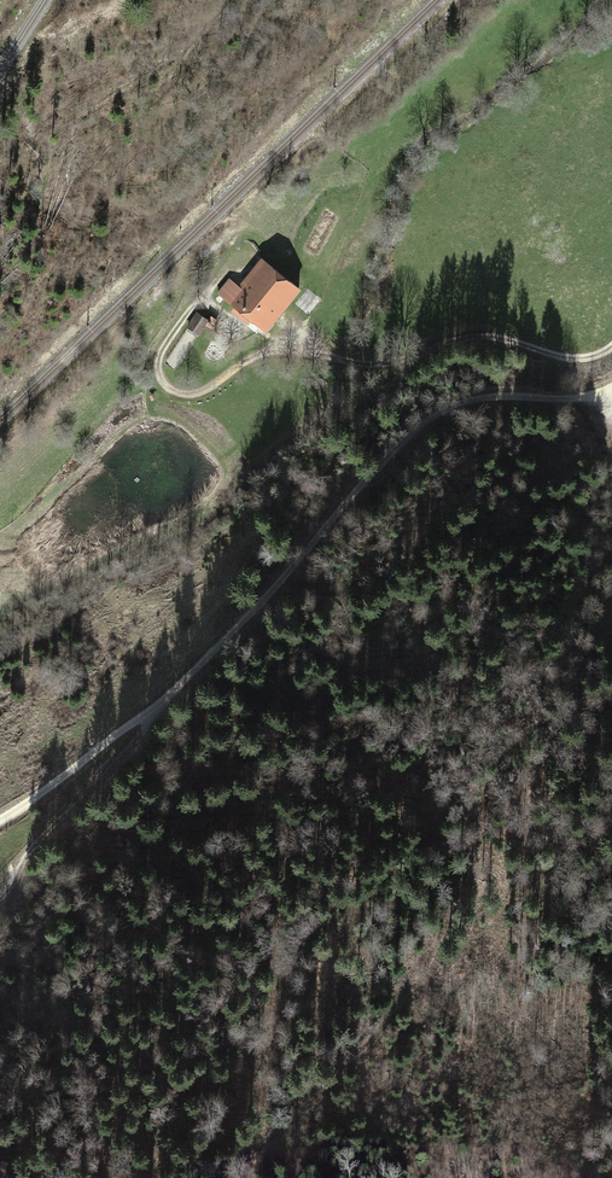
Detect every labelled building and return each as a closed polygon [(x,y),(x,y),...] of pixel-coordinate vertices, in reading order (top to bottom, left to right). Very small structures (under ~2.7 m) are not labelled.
[(219,293),(265,329),(299,286),(261,256),(238,285),(230,279),(219,293)] [(187,325),(197,333),(206,320),(197,313),(187,325)]
